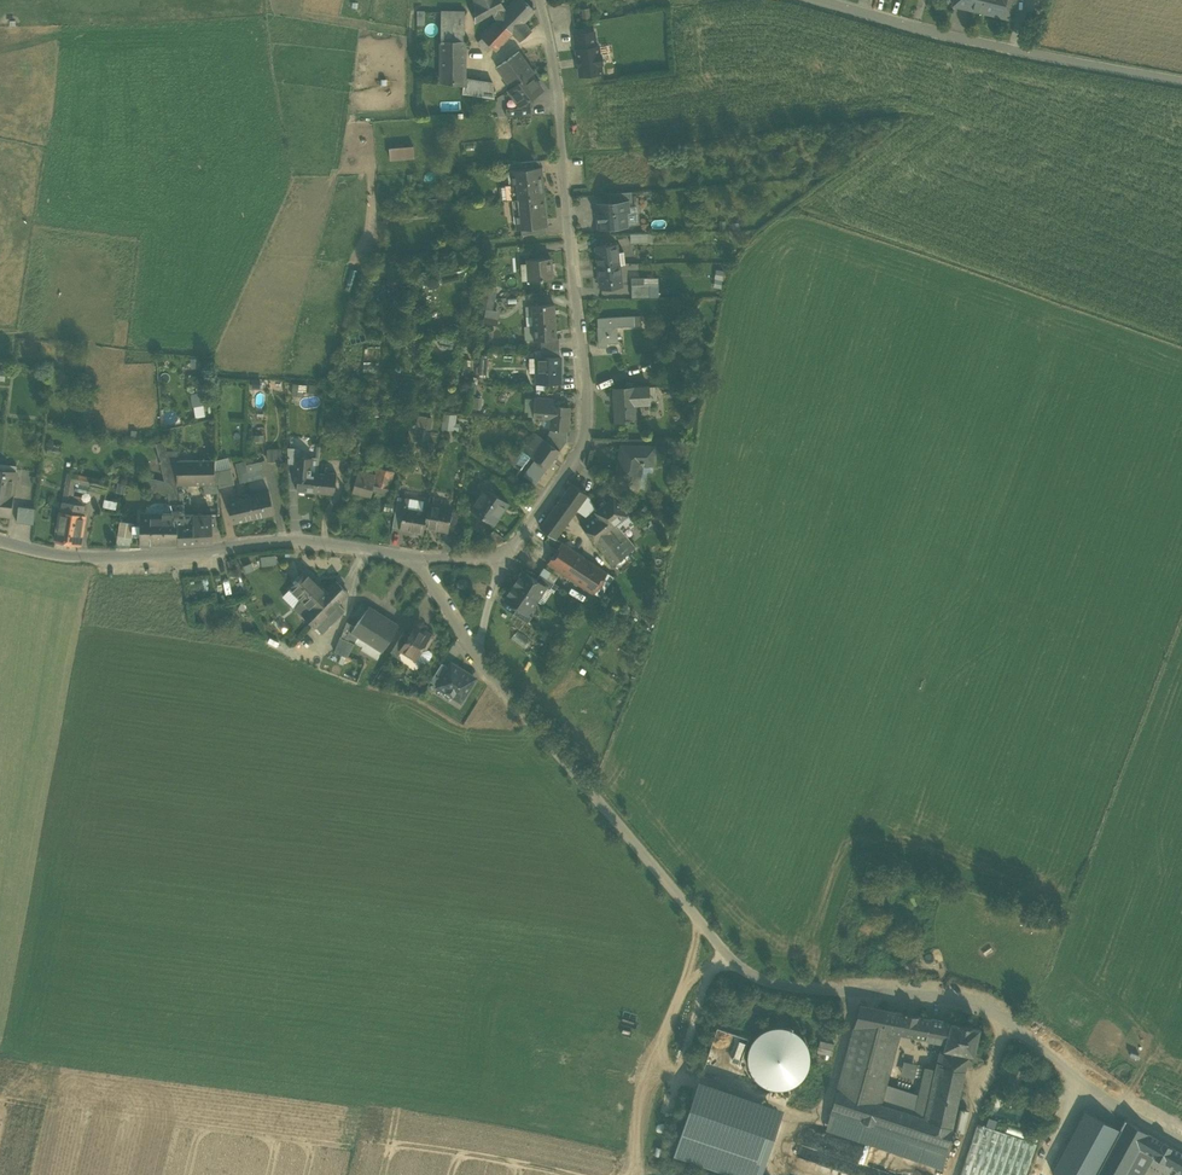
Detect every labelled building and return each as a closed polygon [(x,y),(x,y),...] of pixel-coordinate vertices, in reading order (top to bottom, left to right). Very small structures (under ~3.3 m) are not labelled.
[(474,3),(475,22),(492,12),(496,18),(505,9),(500,0),(473,0),(474,3)] [(519,41),(530,31),(523,23),(534,10),(523,0),(513,0),(505,9),(496,18),(497,19),(512,33),(519,41)] [(1010,19),(1015,0),(954,0),(953,6),(1010,19)] [(590,8),(581,9),(582,20),(591,19),(590,8)] [(441,42),(464,42),(464,12),(441,12),(441,42)] [(480,37),(482,38),(492,47),(496,51),(512,33),(497,19),(480,37)] [(574,34),(576,49),(596,46),(594,32),(574,34)] [(488,52),(492,47),(482,38),(477,42),(488,52)] [(463,85),(464,85),(464,80),(465,80),(465,42),(464,42),(441,42),(441,71),(441,81),(463,85)] [(578,66),(580,76),(602,73),(601,64),(602,63),(601,55),(599,55),(598,46),(596,46),(576,49),(577,59),(577,60),(578,60),(579,65),(578,65),(578,66)] [(496,67),(511,88),(531,74),(534,72),(519,51),(496,67)] [(617,67),(606,69),(607,76),(618,75),(617,67)] [(431,79),(441,81),(441,71),(430,72),(431,79)] [(542,90),(531,74),(511,88),(508,91),(520,106),(529,99),(542,90)] [(468,95),(495,98),(493,84),(477,82),(465,80),(464,80),(464,85),(463,85),(463,88),(462,94),(468,95)] [(504,107),(505,116),(530,116),(529,99),(520,106),(504,107)] [(416,157),(415,145),(391,146),(391,159),(416,157)] [(509,163),(509,171),(514,171),(514,170),(540,167),(539,160),(515,162),(509,163)] [(503,201),(512,200),(512,199),(544,196),(541,167),(540,167),(514,170),(514,171),(515,183),(511,183),(501,184),(501,185),(499,187),(500,198),(503,200),(503,201)] [(609,193),(610,202),(628,201),(628,202),(632,201),(631,191),(609,193)] [(434,215),(446,213),(443,196),(431,198),(434,215)] [(546,226),(544,196),(512,199),(512,200),(514,215),(518,214),(520,228),(521,228),(545,226),(546,226)] [(596,203),(598,220),(603,220),(603,227),(627,225),(626,212),(629,211),(628,202),(628,201),(610,202),(596,203)] [(521,228),(522,236),(545,233),(545,226),(521,228)] [(630,234),(631,243),(648,242),(647,233),(630,234)] [(595,245),(598,267),(619,265),(625,264),(623,251),(618,252),(617,243),(595,245)] [(529,280),(552,278),(550,258),(527,259),(528,263),(529,280)] [(529,280),(528,263),(520,263),(522,280),(529,280)] [(621,286),(619,265),(598,267),(601,288),(621,286)] [(714,286),(723,288),(725,270),(717,269),(714,286)] [(631,285),(632,298),(649,298),(649,284),(631,285)] [(487,297),(495,299),(497,287),(489,286),(487,297)] [(495,299),(487,297),(485,308),(493,310),(495,299)] [(533,326),(533,327),(555,325),(554,304),(532,306),(533,314),(534,316),(534,326),(533,326)] [(533,314),(532,306),(525,306),(525,317),(534,316),(533,314)] [(493,310),(485,308),(482,323),(497,326),(500,311),(493,310)] [(597,318),(599,342),(603,342),(603,346),(608,345),(608,342),(618,341),(617,325),(635,324),(634,315),(597,318)] [(556,338),(555,325),(533,327),(533,340),(541,339),(556,338)] [(525,340),(533,340),(533,327),(533,326),(524,326),(525,340)] [(541,339),(541,350),(559,350),(559,338),(556,338),(541,339)] [(538,372),(538,357),(536,357),(536,358),(529,358),(529,373),(536,373),(536,372),(538,372)] [(537,383),(560,383),(560,357),(541,357),(538,357),(538,372),(536,372),(536,373),(537,383)] [(307,395),(307,383),(294,383),(293,395),(307,395)] [(614,388),(616,421),(628,421),(628,420),(635,419),(634,405),(634,401),(649,401),(649,387),(633,388),(633,387),(614,388)] [(195,417),(206,416),(204,392),(193,392),(195,417)] [(550,428),(570,430),(571,409),(553,408),(554,399),(536,398),(534,416),(543,417),(551,418),(550,428)] [(442,428),(459,430),(461,422),(457,421),(458,414),(444,412),(442,428)] [(543,427),(550,428),(551,418),(543,417),(543,427)] [(550,428),(548,435),(566,441),(570,430),(550,428)] [(529,456),(535,460),(546,468),(559,451),(544,440),(533,432),(521,449),(519,447),(518,448),(529,456)] [(559,451),(566,441),(548,435),(544,440),(559,451)] [(172,513),(173,515),(184,515),(183,499),(179,499),(178,484),(177,484),(177,460),(186,460),(186,451),(166,451),(164,442),(156,444),(163,474),(165,482),(168,495),(172,513)] [(46,453),(60,455),(61,448),(47,446),(46,453)] [(624,485),(637,488),(642,463),(655,463),(655,447),(654,447),(628,446),(623,446),(618,477),(625,478),(624,485)] [(283,460),(282,448),(268,449),(269,461),(283,460)] [(504,468),(515,476),(529,456),(518,448),(504,468)] [(288,465),(297,465),(298,456),(300,456),(301,449),(288,449),(288,465)] [(297,471),(299,471),(311,472),(312,457),(300,456),(298,456),(297,465),(297,471)] [(228,458),(215,461),(215,471),(218,471),(231,468),(228,458)] [(177,484),(178,484),(182,484),(204,484),(215,484),(215,483),(215,471),(215,461),(215,460),(186,460),(177,460),(177,484)] [(536,482),(546,468),(535,460),(525,474),(536,482)] [(261,462),(246,466),(245,462),(235,464),(240,482),(249,480),(264,477),(261,462)] [(372,489),(386,493),(393,471),(379,467),(376,475),(372,489)] [(218,483),(219,488),(235,484),(231,468),(218,471),(218,483)] [(6,470),(6,473),(5,478),(15,479),(16,471),(6,470)] [(352,491),(370,497),(372,489),(376,475),(358,470),(352,491)] [(318,472),(311,472),(299,471),(297,490),(316,492),(318,472)] [(15,479),(5,478),(6,473),(0,472),(0,515),(9,516),(15,479)] [(62,502),(84,505),(85,498),(73,496),(75,483),(90,486),(92,477),(68,472),(62,502)] [(331,473),(318,472),(316,492),(334,494),(336,472),(331,472),(331,473)] [(161,474),(163,481),(147,478),(144,489),(168,495),(165,482),(163,474),(161,474)] [(89,491),(106,494),(110,481),(92,477),(90,486),(89,491)] [(571,517),(577,509),(587,495),(588,495),(572,483),(556,505),(571,517)] [(474,510),(493,524),(508,503),(485,487),(481,492),(479,495),(483,497),(474,510)] [(501,495),(514,504),(519,496),(506,487),(501,495)] [(248,495),(249,496),(254,518),(274,513),(269,490),(248,495)] [(479,495),(481,492),(479,491),(468,506),(474,510),(483,497),(479,495)] [(614,497),(627,514),(633,510),(619,493),(614,497)] [(597,510),(587,495),(577,509),(587,517),(595,511),(597,510)] [(232,523),(254,518),(249,496),(227,501),(232,523)] [(597,510),(595,511),(609,529),(617,523),(627,515),(627,514),(614,497),(613,497),(597,510)] [(405,498),(403,506),(427,510),(428,504),(428,502),(405,498)] [(55,540),(80,544),(85,515),(83,515),(85,505),(84,505),(62,502),(61,511),(60,511),(55,540)] [(428,504),(427,510),(424,525),(447,529),(448,527),(451,511),(451,508),(428,504)] [(18,520),(34,522),(36,506),(20,505),(18,520)] [(567,523),(571,517),(556,505),(551,512),(567,523)] [(423,532),(424,525),(427,510),(403,506),(403,508),(400,526),(399,528),(423,532)] [(392,524),(400,526),(403,508),(395,507),(392,524)] [(448,527),(455,529),(458,512),(451,511),(448,527)] [(623,531),(617,523),(609,529),(595,511),(587,517),(580,523),(613,565),(635,547),(623,531)] [(193,514),(184,515),(173,515),(175,524),(177,524),(178,545),(199,544),(213,543),(212,517),(212,515),(207,515),(207,512),(205,512),(201,512),(201,515),(193,515),(193,514)] [(556,538),(567,523),(551,512),(540,527),(541,528),(549,534),(555,538),(555,539),(556,538)] [(176,545),(178,545),(177,524),(175,524),(173,515),(172,513),(140,513),(140,545),(176,545)] [(633,522),(627,515),(617,523),(623,531),(633,522)] [(117,536),(124,537),(127,523),(120,521),(117,536)] [(127,523),(124,537),(132,538),(134,524),(127,523)] [(544,541),(557,550),(562,542),(556,538),(555,539),(555,538),(549,534),(544,541)] [(547,564),(594,594),(607,573),(562,543),(562,542),(557,550),(547,564)] [(261,559),(262,567),(276,565),(275,558),(261,559)] [(515,584),(514,585),(536,600),(545,586),(546,586),(536,579),(523,571),(519,578),(518,577),(514,583),(515,584)] [(290,588),(302,600),(294,607),(314,627),(315,626),(326,616),(337,604),(348,593),(336,581),(326,591),(306,572),(290,588)] [(545,586),(550,589),(554,583),(540,573),(536,579),(546,586),(545,586)] [(458,579),(457,584),(459,588),(464,589),(468,587),(469,582),(467,578),(462,577),(458,579)] [(527,614),(536,600),(514,585),(513,587),(512,586),(508,593),(509,593),(505,600),(517,608),(527,614)] [(283,596),(294,607),(302,600),(290,588),(283,596)] [(354,614),(360,619),(368,608),(360,603),(354,614)] [(326,616),(333,622),(344,610),(337,604),(326,616)] [(357,636),(382,651),(397,627),(368,608),(360,619),(355,625),(351,632),(357,636)] [(513,614),(527,623),(532,617),(527,614),(517,608),(513,614)] [(315,626),(322,633),(333,622),(326,616),(315,626)] [(340,637),(354,643),(357,636),(351,632),(355,625),(347,620),(340,637)] [(415,658),(420,650),(425,648),(426,648),(432,637),(431,634),(426,631),(422,631),(415,627),(409,636),(401,649),(402,650),(415,658)] [(391,651),(399,655),(402,650),(401,649),(409,636),(403,632),(391,651)] [(335,649),(348,655),(348,654),(354,643),(340,637),(335,649)] [(431,651),(426,648),(425,648),(420,650),(415,658),(423,663),(427,662),(432,654),(431,651)] [(430,681),(437,686),(449,667),(442,663),(430,681)] [(451,664),(449,667),(437,686),(461,700),(475,678),(451,664)] [(860,1004),(831,1110),(947,1148),(968,1053),(944,1048),(940,1065),(939,1070),(928,1119),(915,1115),(895,1108),(882,1104),(861,1097),(880,1030),(900,1034),(901,1034),(907,1013),(904,1013),(860,1004)] [(901,1034),(910,1036),(916,1015),(907,1013),(901,1034)] [(919,1016),(916,1015),(910,1036),(945,1043),(951,1022),(919,1016)] [(968,1053),(974,1054),(979,1027),(951,1022),(945,1043),(944,1048),(968,1053)] [(725,1061),(739,1066),(749,1037),(719,1027),(708,1057),(717,1060),(714,1068),(721,1071),(725,1061)] [(780,1088),(793,1085),(803,1077),(808,1065),(809,1052),(804,1041),(795,1032),(783,1027),(770,1028),(759,1034),(751,1044),(748,1056),(750,1069),(757,1080),(768,1086),(780,1088)] [(882,1104),(900,1034),(880,1030),(861,1097),(882,1104)] [(928,1119),(939,1070),(935,1069),(925,1067),(918,1100),(915,1115),(928,1119)] [(723,1103),(777,1122),(781,1109),(699,1081),(695,1093),(723,1103)] [(674,1154),(702,1163),(723,1103),(695,1093),(674,1154)] [(895,1108),(915,1115),(918,1100),(900,1094),(895,1108)] [(723,1103),(702,1163),(738,1174),(759,1174),(777,1122),(723,1103)] [(954,1130),(964,1132),(969,1110),(958,1108),(954,1130)] [(945,1158),(947,1148),(831,1110),(828,1122),(826,1130),(943,1169),(945,1158)] [(1052,1171),(1059,1174),(1095,1174),(1116,1135),(1119,1130),(1084,1111),(1052,1171)] [(991,1116),(988,1124),(995,1127),(998,1119),(991,1116)] [(1119,1130),(1116,1135),(1140,1149),(1152,1156),(1155,1157),(1163,1142),(1125,1120),(1119,1130)] [(1038,1139),(1044,1141),(1050,1125),(1045,1122),(1038,1139)] [(1036,1143),(977,1123),(966,1156),(960,1174),(1026,1174),(1036,1143)] [(1039,1133),(1008,1123),(1005,1131),(1036,1142),(1039,1133)] [(1140,1149),(1116,1135),(1095,1174),(1125,1174),(1140,1149)] [(1155,1157),(1162,1161),(1170,1146),(1163,1142),(1155,1157)] [(1170,1146),(1162,1161),(1181,1173),(1181,1153),(1170,1146)] [(1152,1156),(1140,1149),(1125,1174),(1142,1174),(1152,1156)]
